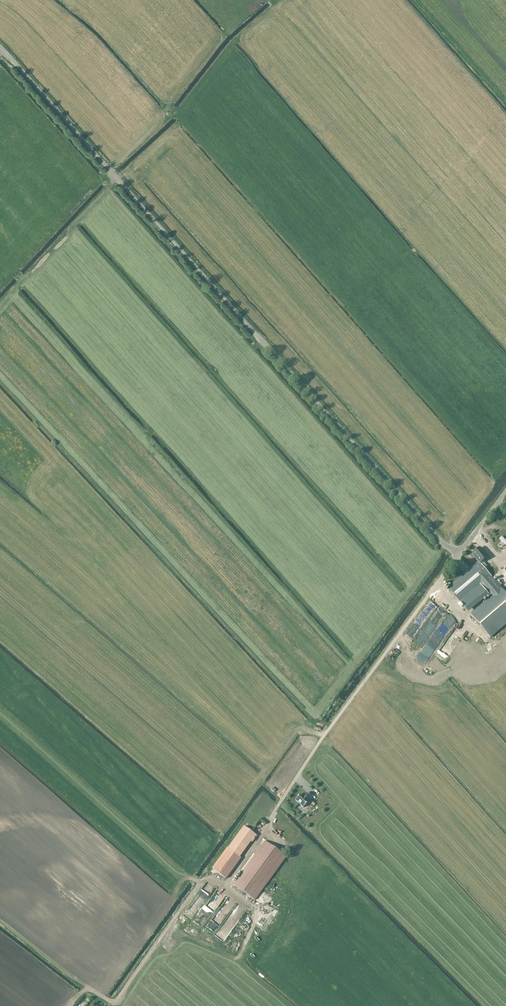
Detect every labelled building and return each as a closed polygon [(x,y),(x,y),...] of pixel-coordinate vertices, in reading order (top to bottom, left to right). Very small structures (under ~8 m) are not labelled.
[(479,549),(474,553),(480,561),(448,588),(461,604),(477,591),(478,593),(483,589),(491,598),(471,616),(490,637),(505,624),(505,594),(502,589),(501,590),(484,569),(487,567),(482,561),(486,558),(479,549)] [(431,619),(435,622),(441,613),(436,610),(434,613),(425,607),(418,617),(427,623),(423,628),(427,631),(427,629),(430,631),(432,628),(427,624),(431,619)] [(451,612),(445,621),(448,623),(451,625),(457,617),(451,612)] [(428,645),(435,649),(439,643),(436,642),(444,630),(439,627),(428,645)] [(412,643),(418,646),(422,640),(415,636),(412,643)] [(443,642),(442,649),(450,650),(451,644),(443,642)] [(302,797),(300,795),(295,800),(303,808),(308,803),(307,802),(311,798),(306,793),(302,797)] [(256,837),(243,827),(212,870),(225,879),(256,837)] [(286,858),(264,842),(233,885),(254,901),(286,858)] [(237,905),(216,932),(224,938),(234,926),(232,924),(243,910),(237,905)]
